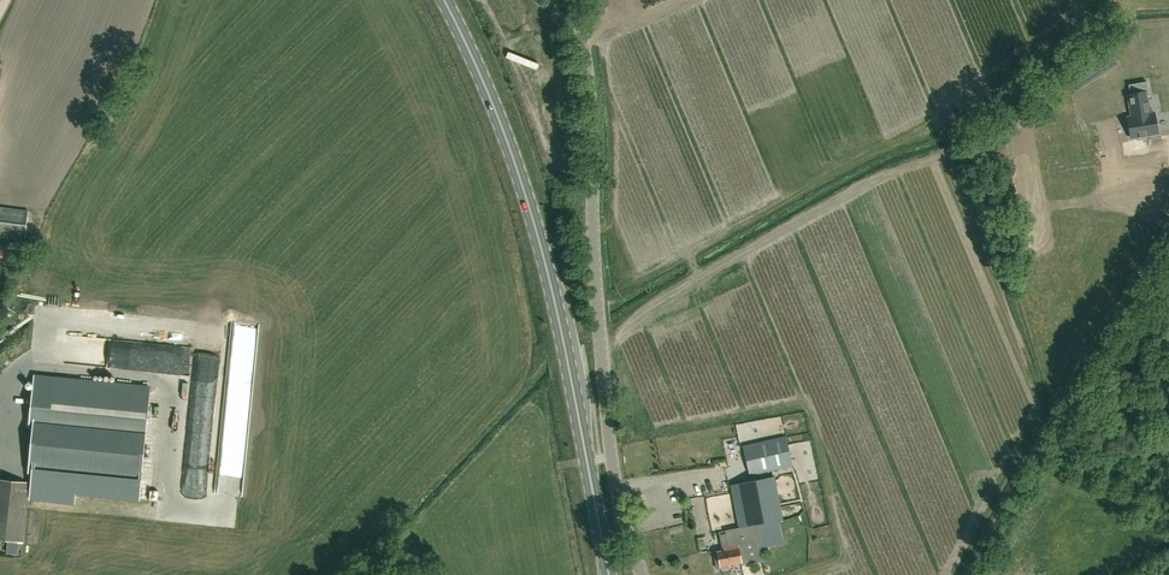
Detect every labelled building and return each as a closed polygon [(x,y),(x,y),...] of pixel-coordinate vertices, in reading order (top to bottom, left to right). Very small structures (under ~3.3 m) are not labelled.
[(1132,117),(1127,117),(1130,138),(1158,133),(1154,113),(1150,113),(1147,96),(1149,95),(1146,81),(1128,85),(1130,94),(1128,95),(1132,117)] [(1080,96),(1103,95),(1103,86),(1079,87),(1080,96)] [(1081,98),(1083,107),(1102,104),(1101,95),(1081,98)] [(1112,145),(1106,146),(1113,181),(1136,177),(1123,112),(1106,115),(1112,145)] [(29,211),(0,207),(0,237),(25,240),(29,211)] [(14,245),(0,243),(0,265),(11,267),(14,245)] [(179,375),(203,374),(202,356),(178,357),(179,375)] [(34,427),(30,471),(33,471),(30,498),(74,503),(75,493),(139,499),(140,482),(146,424),(150,387),(54,378),(54,380),(35,378),(32,411),(30,427),(34,427)] [(751,475),(793,466),(786,437),(744,446),(751,475)] [(718,554),(714,554),(717,569),(730,567),(730,564),(741,562),(741,564),(762,560),(760,549),(760,548),(755,524),(771,521),(765,489),(775,487),(773,477),(732,485),(740,528),(726,530),(729,546),(724,547),(725,550),(717,551),(718,554)] [(29,483),(0,480),(0,539),(23,542),(29,483)]
